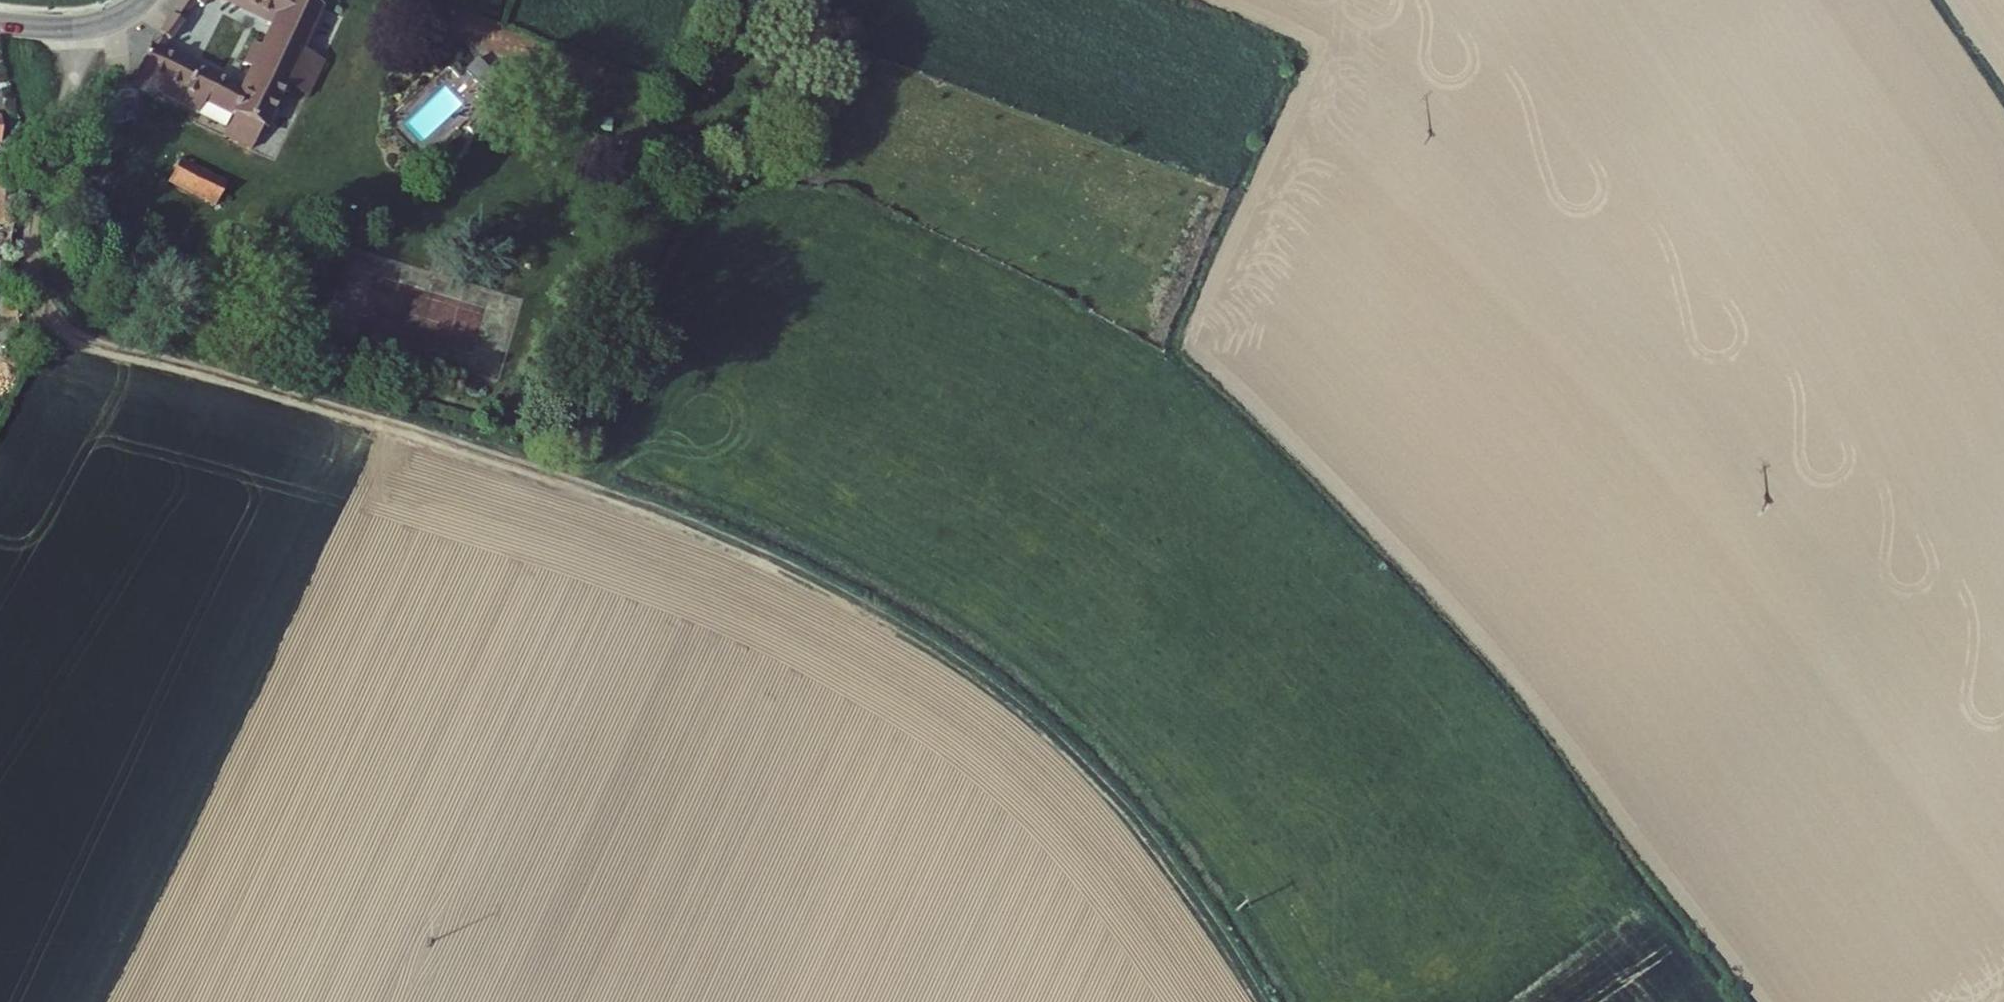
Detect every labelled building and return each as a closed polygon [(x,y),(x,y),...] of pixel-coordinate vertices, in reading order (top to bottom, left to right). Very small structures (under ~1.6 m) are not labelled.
[(137,86),(203,118),(208,108),(234,121),(258,132),(264,135),(286,87),(307,96),(324,60),(303,51),(322,9),(300,0),(191,0),(173,27),(190,39),(220,0),(274,24),(244,95),(174,62),(180,50),(161,40),(137,86)] [(258,132),(234,121),(224,141),(248,153),(258,132)] [(227,212),(235,191),(193,172),(183,194),(227,212)] [(20,241),(18,186),(0,185),(0,240),(20,241)]
